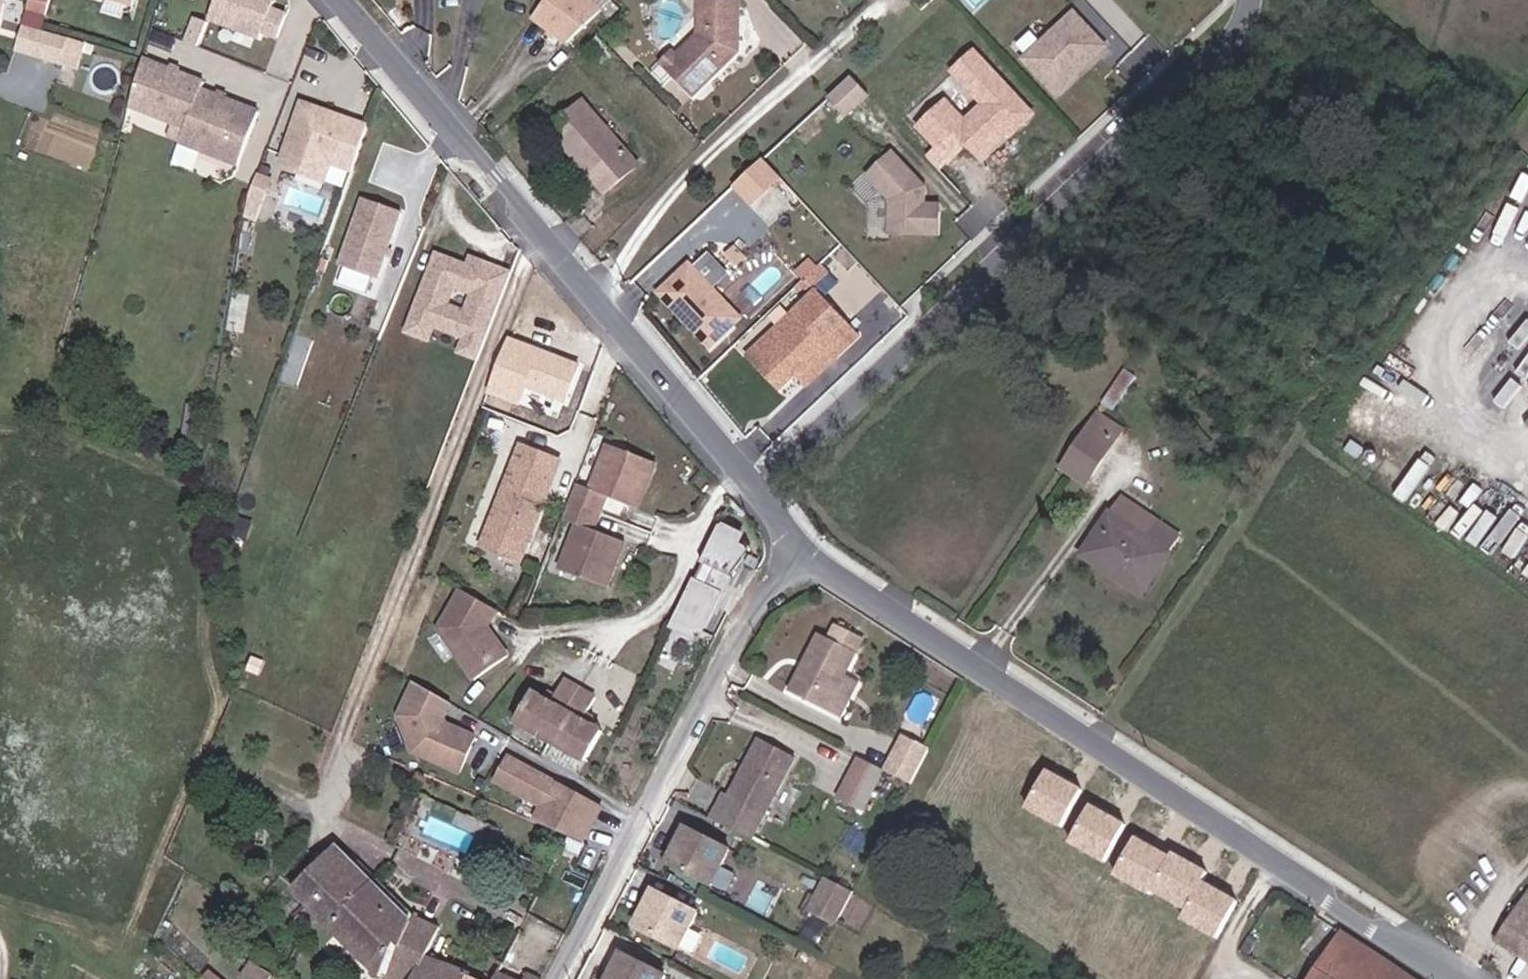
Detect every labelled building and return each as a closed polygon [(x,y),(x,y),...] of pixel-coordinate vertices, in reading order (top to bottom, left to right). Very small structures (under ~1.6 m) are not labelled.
[(2,26),(10,0),(0,0),(0,26),(2,26)] [(54,0),(34,0),(33,3),(51,9),(54,0)] [(109,7),(132,16),(136,5),(123,0),(111,0),(109,7)] [(278,14),(281,6),(275,0),(221,0),(213,22),(264,42),(267,36),(283,42),(292,19),(278,14)] [(574,0),(557,0),(538,27),(573,53),(599,17),(574,0)] [(682,64),(671,75),(692,96),(738,52),(737,1),(697,2),(698,34),(674,57),(682,64)] [(1023,61),(1056,95),(1078,75),(1075,72),(1080,67),(1083,70),(1107,48),(1074,13),(1023,61)] [(55,29),(28,20),(20,46),(47,54),(55,29)] [(202,50),(211,26),(198,21),(189,45),(202,50)] [(72,34),(55,29),(47,54),(65,60),(72,34)] [(86,38),(72,34),(65,60),(79,64),(86,38)] [(661,64),(671,75),(682,64),(674,57),(671,53),(661,64)] [(910,117),(939,146),(953,133),(982,163),(1033,114),(975,55),(910,117)] [(205,84),(144,60),(133,98),(190,121),(187,128),(245,151),(260,114),(202,91),(205,84)] [(852,78),(830,98),(847,116),(869,96),(852,78)] [(598,177),(593,182),(603,193),(637,163),(582,100),(549,130),(572,158),(577,153),(598,177)] [(355,177),(371,133),(302,108),(281,166),(304,175),(308,164),(332,173),(333,169),(355,177)] [(940,236),(940,212),(926,212),(926,204),(926,187),(893,152),(867,177),(890,201),(889,235),(940,236)] [(572,158),(593,182),(598,177),(577,153),(572,158)] [(762,162),(747,177),(764,195),(779,180),(762,162)] [(326,187),(332,173),(308,164),(304,175),(303,179),(326,187)] [(764,195),(747,177),(739,184),(732,190),(749,209),(764,195)] [(261,180),(252,202),(266,207),(274,185),(261,180)] [(259,226),(266,207),(252,202),(250,207),(247,221),(259,226)] [(366,205),(342,272),(380,286),(404,218),(366,205)] [(840,245),(830,234),(807,254),(818,266),(840,245)] [(482,362),(515,274),(488,266),(485,274),(442,260),(409,337),(432,345),(437,330),(468,341),(463,356),(482,362)] [(739,320),(689,266),(658,295),(708,349),(739,320)] [(1460,346),(1474,357),(1466,368),(1494,388),(1518,356),(1490,335),(1511,307),(1527,319),(1527,293),(1509,279),(1460,346)] [(823,345),(834,356),(857,334),(816,290),(748,355),(778,387),(795,372),(823,345)] [(783,302),(761,324),(769,332),(791,311),(783,302)] [(805,383),(834,356),(823,345),(795,372),(805,383)] [(1138,380),(1126,371),(1104,405),(1115,414),(1138,380)] [(1122,429),(1097,412),(1060,468),(1084,485),(1122,429)] [(560,464),(521,449),(482,550),(521,565),(560,464)] [(589,496),(576,490),(562,526),(575,531),(559,575),(606,594),(623,550),(592,537),(606,502),(637,514),(655,467),(608,449),(589,496)] [(1454,521),(1469,488),(1449,480),(1454,469),(1425,456),(1415,478),(1430,484),(1420,505),(1454,521)] [(1131,527),(1142,510),(1122,497),(1111,513),(1107,511),(1097,528),(1105,533),(1089,559),(1140,595),(1169,552),(1131,527)] [(1180,535),(1142,510),(1131,527),(1169,552),(1180,535)] [(741,531),(720,521),(702,560),(717,566),(708,585),(693,577),(672,622),(696,632),(717,589),(720,589),(728,572),(731,572),(746,550),(748,545),(747,544),(745,542),(737,539),(741,531)] [(1105,533),(1097,528),(1080,554),(1089,559),(1105,533)] [(763,548),(754,547),(753,559),(761,560),(763,548)] [(496,613),(461,593),(439,634),(472,680),(506,656),(487,630),(496,613)] [(860,636),(832,622),(825,637),(816,632),(787,690),(822,709),(860,636)] [(455,716),(463,701),(421,678),(398,721),(418,731),(410,744),(468,775),(490,734),(455,716)] [(582,720),(595,697),(563,679),(550,702),(531,692),(514,722),(585,761),(602,731),(582,720)] [(899,733),(881,769),(888,772),(907,782),(926,747),(899,733)] [(719,791),(706,816),(746,837),(789,758),(755,739),(726,794),(719,791)] [(515,750),(499,780),(546,805),(540,816),(592,844),(614,803),(515,750)] [(881,769),(855,756),(842,782),(848,785),(841,800),(867,814),(888,772),(881,769)] [(1051,764),(1034,807),(1083,827),(1101,784),(1051,764)] [(1102,799),(1079,838),(1123,864),(1146,824),(1102,799)] [(709,884),(726,848),(680,825),(663,861),(709,884)] [(1146,832),(1127,875),(1202,908),(1196,920),(1238,938),(1257,897),(1223,882),(1229,869),(1146,832)] [(383,972),(396,959),(329,893),(356,865),(338,844),(292,891),(378,977),(383,972)] [(396,959),(415,916),(360,860),(356,865),(329,893),(396,959)] [(837,917),(851,890),(824,877),(808,908),(822,914),(824,910),(837,917)] [(677,948),(695,912),(649,889),(631,925),(677,948)] [(1494,940),(1527,962),(1527,890),(1494,940)] [(835,921),(837,917),(824,910),(822,914),(835,921)] [(426,957),(439,928),(415,916),(396,959),(413,967),(408,978),(416,978),(426,957)] [(288,942),(293,929),(283,923),(276,936),(288,942)] [(288,942),(297,946),(303,934),(293,929),(288,942)] [(1341,930),(1319,962),(1345,978),(1412,978),(1341,930)] [(664,975),(618,952),(604,978),(661,978),(664,975)] [(466,976),(468,971),(426,957),(416,978),(473,978),(466,976)] [(413,967),(396,959),(383,972),(388,976),(387,978),(408,978),(413,967)] [(1308,978),(1345,978),(1319,962),(1308,978)]
